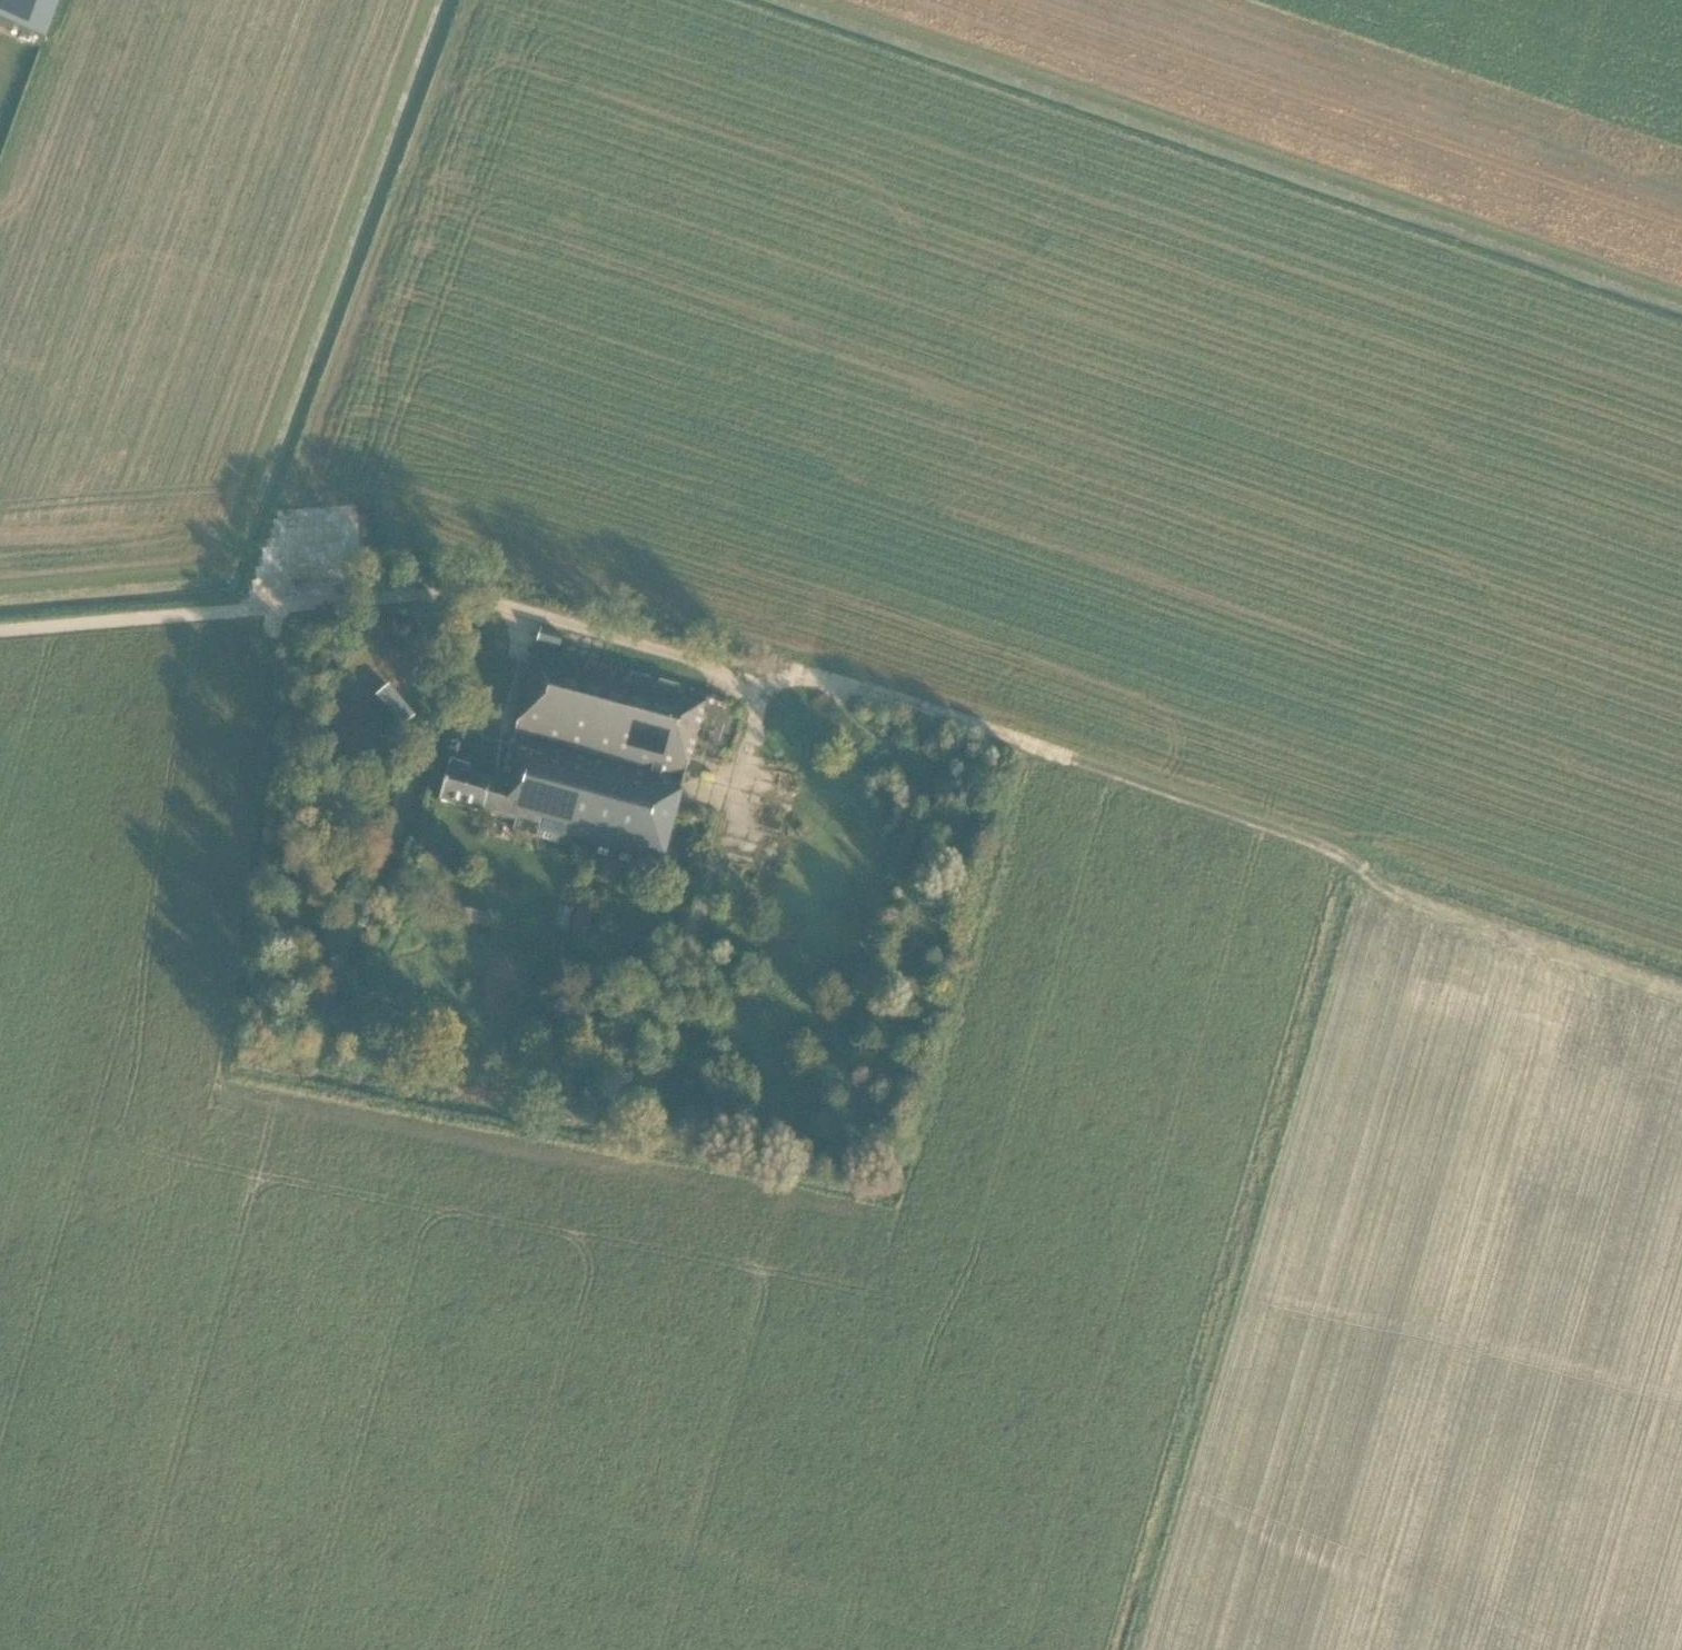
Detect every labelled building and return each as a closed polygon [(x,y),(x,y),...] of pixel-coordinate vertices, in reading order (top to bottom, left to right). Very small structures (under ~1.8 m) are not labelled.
[(45,42),(60,0),(0,0),(0,26),(45,42)] [(540,630),(536,642),(559,649),(560,645),(563,647),(566,639),(562,638),(562,636),(540,630)] [(515,731),(616,758),(684,776),(704,704),(722,709),(725,699),(536,648),(515,731)] [(616,758),(515,731),(501,784),(465,774),(468,767),(449,762),(439,801),(516,822),(514,831),(591,852),(616,758)] [(684,776),(616,758),(591,852),(659,870),(673,820),(691,825),(695,811),(676,806),(684,776)] [(471,921),(493,924),(494,914),(473,911),(471,921)] [(591,1087),(580,1085),(577,1098),(589,1100),(591,1087)]
